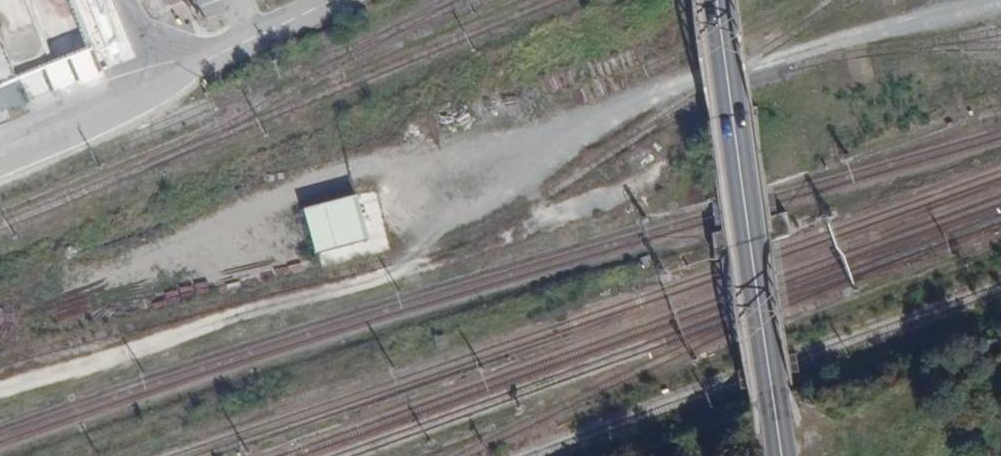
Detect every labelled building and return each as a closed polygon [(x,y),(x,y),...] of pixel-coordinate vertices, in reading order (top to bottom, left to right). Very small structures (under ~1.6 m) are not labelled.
[(103,88),(96,50),(24,64),(21,48),(0,52),(0,108),(103,88)] [(359,196),(306,211),(317,255),(371,241),(359,196)] [(439,350),(450,346),(445,335),(435,339),(439,350)]
